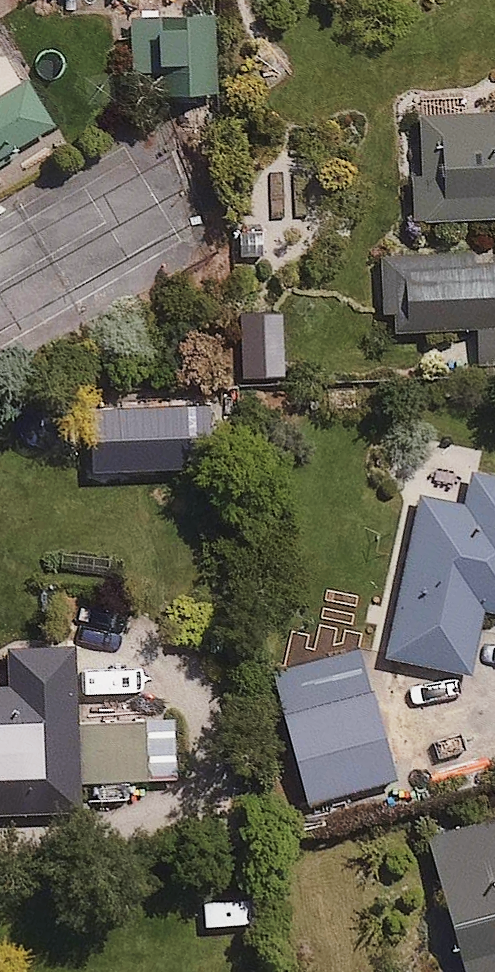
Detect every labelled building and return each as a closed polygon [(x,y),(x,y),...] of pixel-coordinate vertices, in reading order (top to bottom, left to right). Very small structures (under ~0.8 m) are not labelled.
[(65,25),(115,24),(115,0),(65,0),(65,25)] [(224,9),(129,8),(127,96),(223,98),(224,9)] [(0,45),(0,154),(56,119),(11,46),(0,45)] [(409,100),(410,211),(494,210),(494,100),(409,100)] [(391,249),(392,321),(479,320),(479,361),(494,361),(494,248),(391,249)] [(426,489),(391,652),(473,669),(487,603),(494,605),(494,470),(467,464),(460,496),(426,489)] [(359,633),(269,660),(312,800),(402,772),(359,633)] [(84,777),(180,775),(178,712),(83,714),(82,689),(4,691),(5,731),(0,731),(0,803),(84,801),(84,777)] [(428,825),(471,971),(494,971),(494,806),(428,825)] [(205,885),(206,922),(258,921),(257,884),(205,885)]
